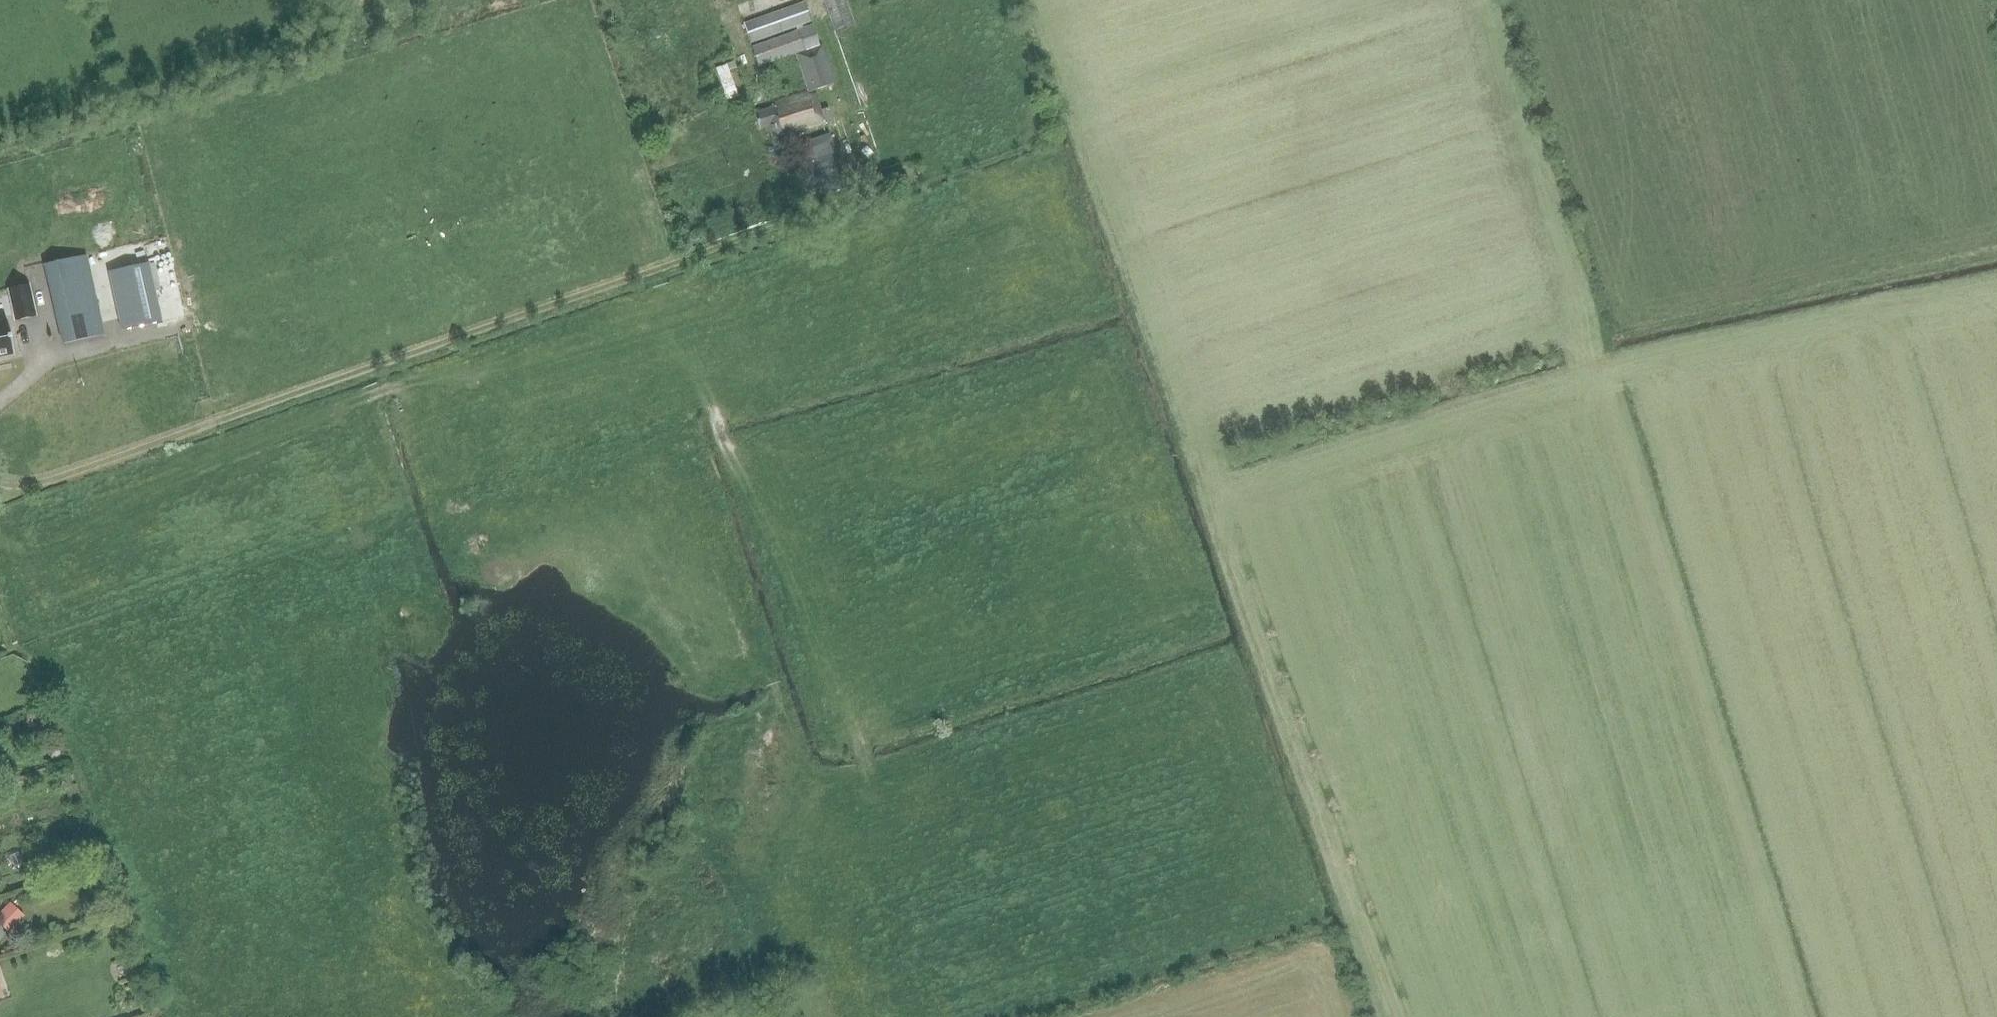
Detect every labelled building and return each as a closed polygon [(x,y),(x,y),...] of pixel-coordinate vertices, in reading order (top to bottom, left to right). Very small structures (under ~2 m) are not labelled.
[(759,66),(819,44),(804,2),(743,24),(759,66)] [(809,92),(774,102),(775,106),(754,113),(760,129),(769,125),(773,138),(790,133),(791,136),(833,122),(828,108),(820,111),(813,91),(834,84),(821,45),(796,54),(809,92)] [(719,66),(729,98),(740,94),(730,62),(719,66)] [(846,187),(828,134),(801,143),(819,196),(846,187)] [(783,147),(787,157),(797,154),(794,145),(783,147)] [(52,285),(72,281),(80,317),(61,321),(65,343),(104,334),(86,255),(47,264),(52,285)] [(148,263),(109,271),(122,330),(161,321),(148,263)] [(29,285),(8,290),(15,320),(36,315),(29,285)] [(15,354),(8,320),(0,321),(0,357),(15,354)] [(10,902),(0,912),(0,924),(9,932),(24,916),(10,902)] [(798,1013),(795,1001),(783,1004),(786,1016),(798,1013)]
